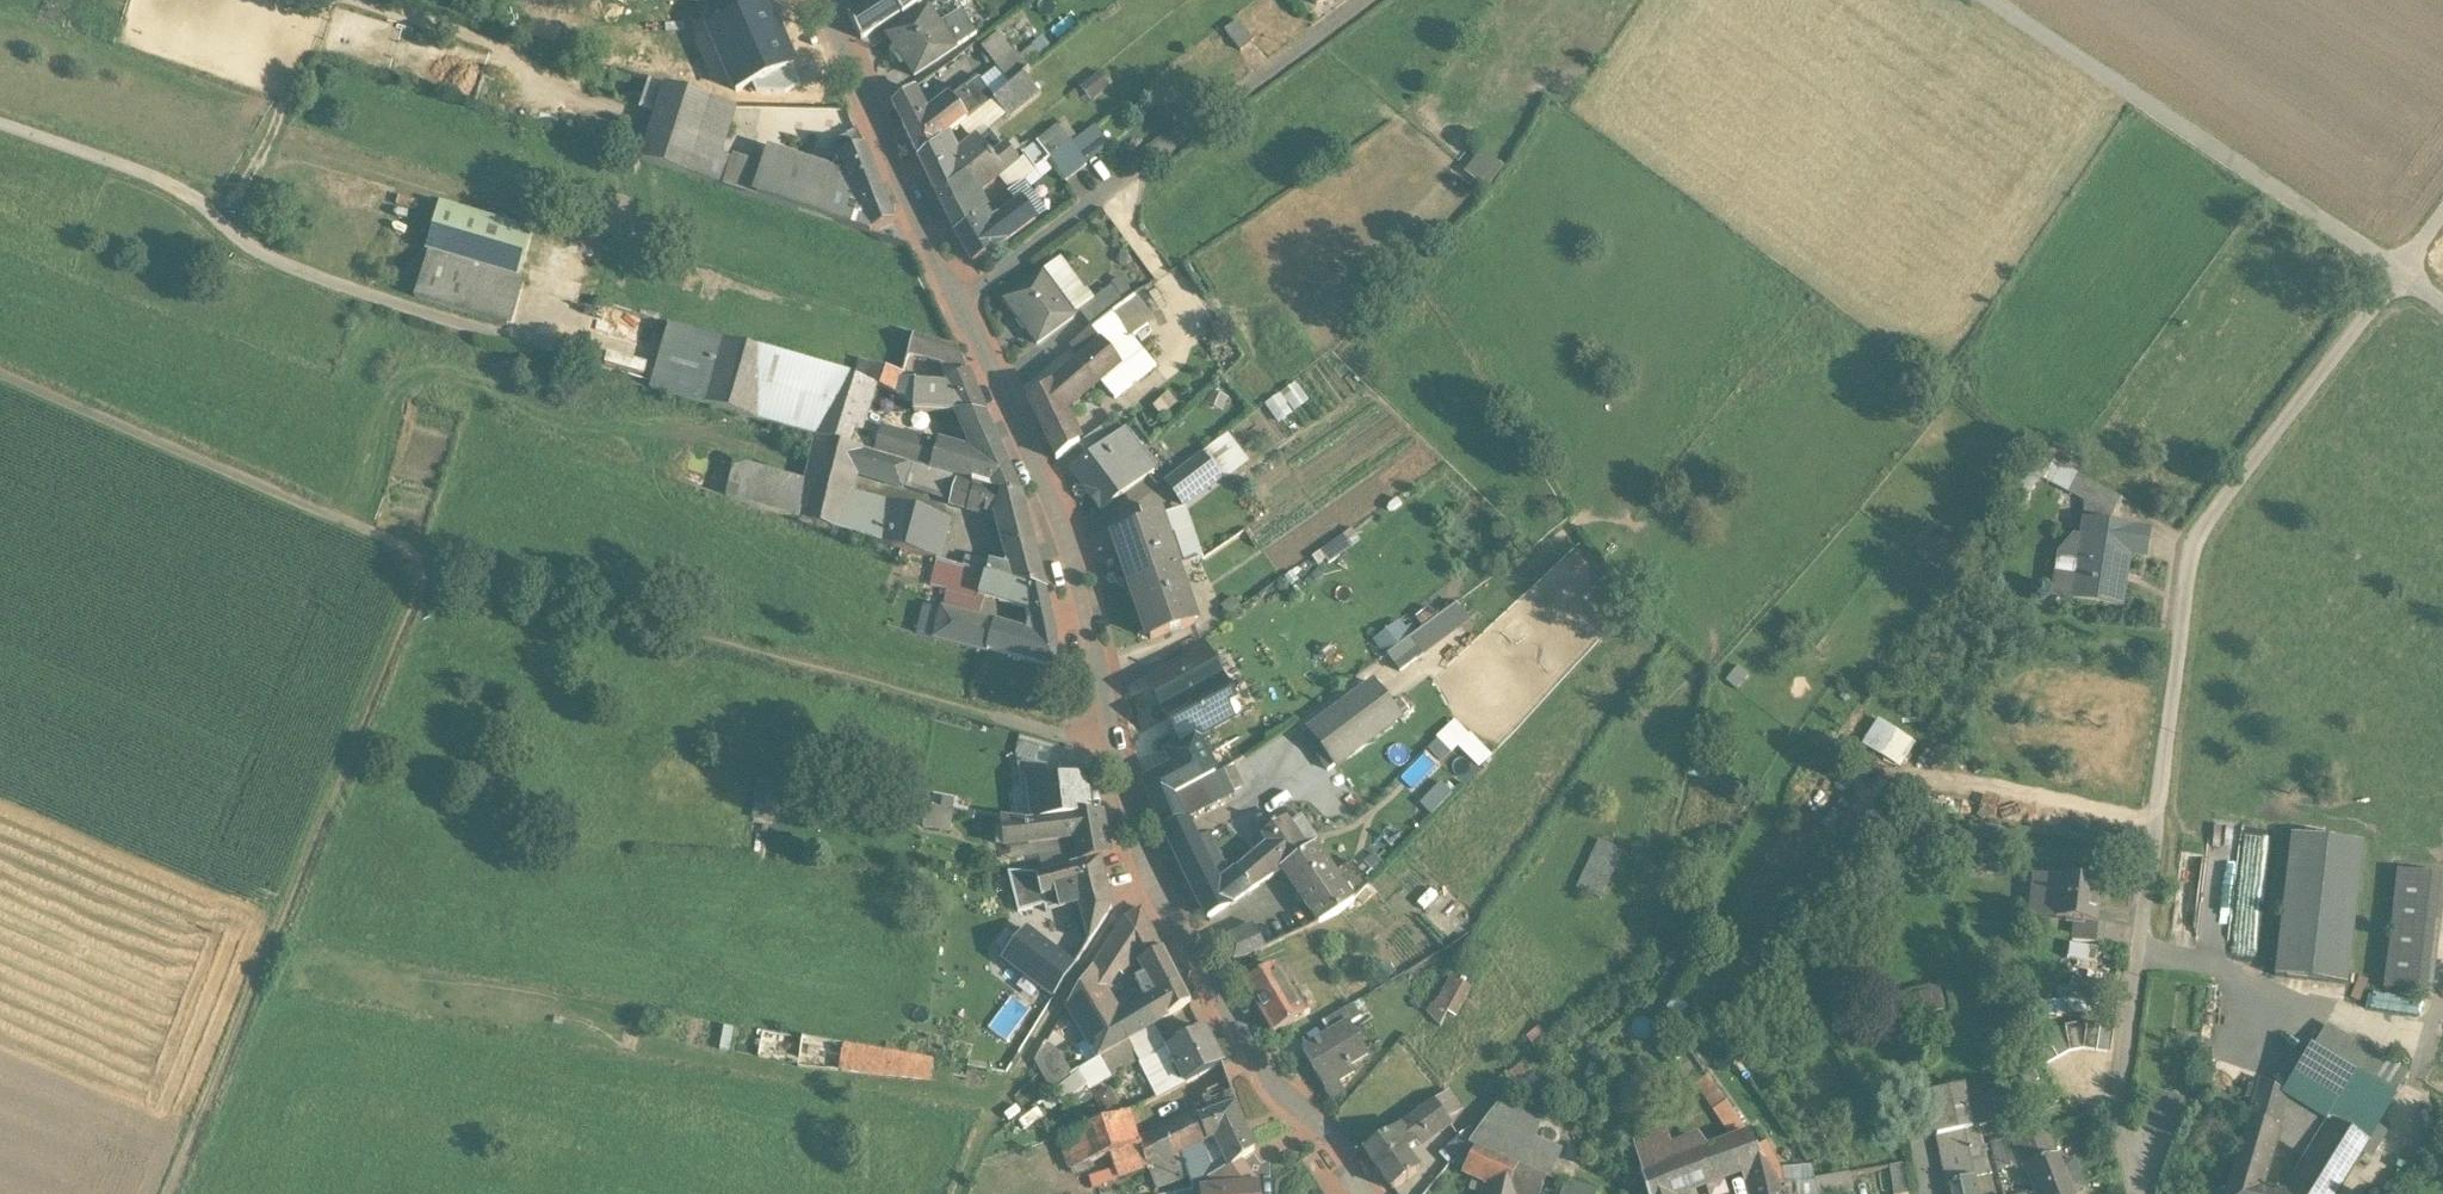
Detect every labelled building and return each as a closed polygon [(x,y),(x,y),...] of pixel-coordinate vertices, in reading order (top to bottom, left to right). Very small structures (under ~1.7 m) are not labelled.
[(717,28),(758,10),(754,0),(739,0),(725,6),(707,4),(717,28)] [(849,18),(862,40),(902,15),(902,16),(921,3),(919,0),(879,0),(849,18)] [(708,32),(722,62),(781,36),(767,6),(758,10),(717,28),(708,32)] [(929,11),(888,38),(915,77),(977,37),(961,13),(940,27),(929,11)] [(1253,42),(1238,21),(1225,31),(1241,52),(1253,42)] [(794,67),(781,36),(722,62),(735,93),(753,85),(791,68),(794,67)] [(1030,74),(1014,53),(996,67),(1011,89),(1028,75),(1030,74)] [(791,68),(753,85),(756,93),(786,94),(800,88),(791,68)] [(1011,89),(1006,93),(1020,109),(1037,95),(1028,75),(1011,89)] [(711,102),(666,87),(642,162),(687,177),(711,102)] [(967,91),(952,102),(967,123),(982,111),(967,91)] [(912,93),(893,108),(902,128),(920,119),(923,124),(927,121),(912,93)] [(1006,93),(993,103),(1007,119),(1020,109),(1006,93)] [(712,102),(711,102),(687,177),(726,189),(735,163),(720,157),(735,109),(712,102)] [(927,121),(923,124),(920,119),(902,128),(919,161),(948,138),(961,128),(967,123),(952,102),(927,121)] [(967,123),(961,128),(974,145),(989,133),(1007,119),(993,103),(982,111),(967,123)] [(631,132),(619,129),(612,151),(624,155),(631,132)] [(1058,130),(1038,145),(1051,162),(1071,147),(1058,130)] [(956,156),(928,170),(931,175),(926,177),(936,197),(958,186),(1003,150),(989,133),(974,145),(958,158),(956,156)] [(857,135),(832,145),(829,164),(835,179),(842,181),(850,184),(840,159),(864,150),(857,135)] [(948,138),(919,161),(926,177),(931,175),(928,170),(956,156),(948,138)] [(1038,145),(1022,157),(1035,175),(1050,163),(1051,162),(1038,145)] [(1051,162),(1050,163),(1065,183),(1086,167),(1071,147),(1051,162)] [(1487,148),(1471,173),(1493,187),(1509,163),(1487,148)] [(881,192),(864,150),(840,159),(850,184),(857,202),(881,192)] [(1003,150),(958,186),(936,197),(955,236),(976,223),(976,222),(981,218),(973,201),(1002,178),(1016,167),(1014,164),(1003,150)] [(853,210),(837,207),(842,181),(835,179),(768,157),(757,199),(854,231),(853,210)] [(1035,175),(1022,157),(1014,164),(1016,167),(1002,178),(1013,192),(1035,175)] [(842,181),(837,207),(853,210),(860,208),(857,202),(850,184),(842,181)] [(894,225),(881,192),(857,202),(860,208),(870,235),(894,225)] [(1007,197),(985,215),(986,216),(976,223),(955,236),(972,265),(1005,245),(1035,223),(1021,204),(1015,209),(1007,197)] [(531,233),(439,206),(425,253),(428,254),(429,253),(518,280),(531,233)] [(860,208),(853,210),(854,231),(870,236),(870,235),(860,208)] [(518,280),(429,253),(428,254),(414,299),(507,327),(521,281),(518,280)] [(1059,263),(1044,274),(1062,299),(1078,288),(1059,263)] [(1044,274),(1004,303),(1036,346),(1080,314),(1079,312),(1090,304),(1078,288),(1062,299),(1044,274)] [(1090,304),(1079,312),(1080,314),(1091,329),(1107,316),(1110,314),(1121,306),(1109,290),(1090,304)] [(1155,368),(1110,314),(1107,316),(1091,329),(1090,331),(1101,344),(1119,365),(1099,383),(1114,401),(1155,368)] [(854,381),(669,327),(662,353),(766,385),(757,422),(795,434),(821,441),(854,450),(860,431),(868,406),(873,387),(854,381)] [(1090,331),(1068,348),(1080,362),(1101,344),(1090,331)] [(955,350),(913,337),(907,356),(965,368),(956,350),(955,350)] [(1080,362),(1074,368),(1092,389),(1099,383),(1119,365),(1101,344),(1080,362)] [(766,385),(662,353),(651,391),(757,422),(766,385)] [(902,376),(860,361),(854,381),(873,387),(896,397),(902,376)] [(1074,368),(1050,389),(1065,411),(1078,401),(1092,389),(1074,368)] [(948,389),(914,388),(913,405),(913,414),(956,416),(985,417),(968,375),(947,383),(948,389)] [(1285,424),(1316,398),(1299,379),(1269,404),(1285,424)] [(896,397),(873,387),(868,406),(913,414),(913,405),(896,397)] [(1050,389),(1049,387),(1027,404),(1046,443),(1070,429),(1063,415),(1065,411),(1050,389)] [(985,417),(956,416),(973,453),(997,443),(985,417)] [(1070,429),(1046,443),(1056,463),(1077,447),(1078,446),(1070,429)] [(1078,446),(1077,447),(1086,460),(1111,442),(1101,430),(1078,446)] [(881,437),(860,431),(854,450),(861,453),(875,456),(881,437)] [(821,441),(795,434),(792,454),(815,461),(821,441)] [(937,447),(907,438),(881,437),(875,456),(908,465),(930,472),(937,447)] [(1126,448),(1118,437),(1111,442),(1086,460),(1091,467),(1076,478),(1086,492),(1085,493),(1099,513),(1154,472),(1142,455),(1139,457),(1130,445),(1126,448)] [(930,472),(908,465),(875,456),(861,453),(854,450),(821,441),(815,461),(814,464),(855,476),(906,491),(950,505),(956,481),(972,488),(972,486),(972,484),(930,472)] [(997,443),(973,453),(975,457),(937,447),(930,472),(972,484),(972,486),(1021,498),(997,443)] [(2042,457),(2031,450),(2024,459),(2037,466),(2042,457)] [(1200,456),(1165,483),(1184,508),(1219,482),(1200,456)] [(809,485),(735,463),(725,498),(759,509),(800,521),(809,485)] [(855,476),(814,464),(809,485),(800,521),(842,534),(850,495),(855,476)] [(2121,502),(2077,477),(2068,494),(2107,515),(2113,516),(2121,502)] [(972,488),(956,481),(950,505),(968,511),(972,488)] [(1021,498),(972,486),(972,488),(968,511),(998,518),(1011,569),(1038,564),(1021,498)] [(947,522),(850,495),(842,534),(903,553),(936,562),(947,522)] [(1159,514),(1140,521),(1142,528),(1117,536),(1121,547),(1117,548),(1131,587),(1175,572),(1176,572),(1189,567),(1178,534),(1167,537),(1159,514)] [(2148,533),(2083,523),(2070,602),(2120,610),(2128,558),(2144,560),(2148,533)] [(989,564),(970,560),(967,571),(985,576),(986,576),(989,564)] [(936,562),(930,586),(955,594),(962,569),(936,562)] [(1038,564),(1011,569),(989,564),(986,576),(1017,585),(1030,588),(1046,593),(1038,564)] [(967,571),(962,569),(955,594),(950,614),(978,621),(985,598),(979,596),(985,576),(967,571)] [(1175,572),(1131,587),(1150,641),(1194,626),(1176,572),(1175,572)] [(986,576),(985,576),(979,596),(985,598),(1012,605),(1017,585),(986,576)] [(1030,588),(1017,585),(1012,605),(1027,610),(1030,588)] [(1046,593),(1030,588),(1027,610),(1028,610),(1028,623),(1051,629),(1054,629),(1046,593)] [(1461,632),(1443,609),(1406,639),(1423,661),(1461,632)] [(950,614),(941,612),(934,641),(987,654),(988,652),(994,626),(950,614)] [(1051,629),(1028,623),(1025,634),(994,626),(988,652),(1053,669),(1055,669),(1056,641),(1054,629),(1051,629)] [(1209,656),(1150,688),(1163,711),(1221,680),(1209,656)] [(1221,680),(1163,711),(1181,746),(1182,747),(1197,739),(1197,740),(1233,720),(1226,707),(1234,703),(1221,680)] [(1373,685),(1310,732),(1336,766),(1399,719),(1373,685)] [(1903,765),(1920,738),(1886,717),(1870,744),(1903,765)] [(1174,768),(1145,783),(1162,829),(1184,819),(1174,797),(1216,775),(1197,740),(1197,739),(1182,747),(1181,746),(1166,754),(1174,768)] [(1494,761),(1475,741),(1460,755),(1480,775),(1494,761)] [(1046,767),(1016,759),(1020,788),(1029,787),(1049,784),(1046,767)] [(1216,775),(1174,797),(1184,819),(1185,819),(1186,819),(1218,804),(1218,803),(1230,797),(1233,794),(1220,773),(1216,775)] [(1034,823),(1090,816),(1086,780),(1049,784),(1029,787),(1034,823)] [(1448,780),(1425,802),(1436,814),(1459,792),(1448,780)] [(763,820),(773,821),(775,802),(765,801),(763,820)] [(1034,823),(1024,824),(1003,822),(1006,849),(1074,841),(1078,866),(1099,861),(1110,858),(1102,815),(1090,816),(1034,823)] [(1196,841),(1186,819),(1185,819),(1184,819),(1162,829),(1174,852),(1196,841)] [(1298,823),(1291,828),(1286,821),(1262,837),(1267,845),(1238,870),(1229,876),(1219,884),(1230,906),(1283,872),(1319,925),(1338,916),(1354,902),(1298,823)] [(2293,840),(2278,977),(2351,985),(2366,848),(2293,840)] [(1202,852),(1196,841),(1174,852),(1196,898),(1208,920),(1230,906),(1219,884),(1202,852)] [(1624,854),(1598,841),(1576,887),(1603,900),(1624,854)] [(1229,876),(1214,846),(1202,852),(1219,884),(1229,876)] [(1078,866),(1037,876),(1037,874),(1007,874),(1017,914),(1043,907),(1046,913),(1078,905),(1080,911),(1089,944),(1112,910),(1110,903),(1099,861),(1078,866)] [(2397,873),(2383,991),(2431,996),(2442,884),(2442,878),(2397,873)] [(2099,886),(2049,880),(2045,912),(2056,913),(2055,922),(2074,924),(2094,926),(2099,886)] [(1162,951),(1141,910),(1125,920),(1110,942),(1124,970),(1139,963),(1162,951)] [(2094,926),(2074,924),(2072,944),(2102,948),(2104,927),(2094,926)] [(1220,941),(1233,965),(1266,950),(1254,926),(1222,940),(1220,941)] [(1073,970),(1023,932),(1002,960),(1054,998),(1073,970)] [(1124,970),(1110,942),(1067,1008),(1099,1060),(1129,1043),(1128,1041),(1113,1021),(1119,1018),(1098,982),(1124,970)] [(1190,1004),(1163,951),(1162,951),(1139,963),(1146,976),(1136,981),(1147,1002),(1119,1018),(1113,1021),(1128,1041),(1190,1004)] [(1288,989),(1274,968),(1244,986),(1274,1035),(1310,1015),(1293,986),(1288,989)] [(1470,989),(1451,979),(1435,1008),(1431,1006),(1426,1014),(1440,1029),(1447,1015),(1454,1018),(1470,989)] [(1909,999),(1912,1018),(1944,1011),(1940,993),(1909,999)] [(1353,1005),(1322,1024),(1329,1036),(1349,1024),(1350,1025),(1361,1019),(1353,1005)] [(734,1026),(696,1019),(691,1051),(729,1058),(734,1026)] [(1329,1036),(1303,1051),(1326,1090),(1354,1073),(1350,1066),(1368,1055),(1350,1025),(1349,1024),(1329,1036)] [(2078,1026),(2065,1029),(2069,1055),(2083,1052),(2078,1026)] [(2100,1028),(2087,1026),(2083,1052),(2096,1054),(2100,1028)] [(2114,1030),(2100,1028),(2096,1054),(2110,1056),(2114,1030)] [(1203,1030),(1168,1048),(1139,1065),(1156,1100),(1221,1066),(1203,1030)] [(2325,1031),(2311,1053),(2310,1053),(2284,1095),(2365,1145),(2391,1102),(2366,1087),(2383,1061),(2325,1031)] [(933,1062),(802,1038),(802,1039),(762,1032),(758,1058),(797,1068),(930,1081),(933,1062)] [(2057,1032),(2045,1038),(2058,1061),(2069,1055),(2057,1032)] [(2045,1038),(2033,1045),(2046,1068),(2058,1061),(2045,1038)] [(1129,1043),(1099,1060),(1109,1078),(1139,1061),(1129,1043)] [(1059,1056),(1046,1045),(1035,1063),(1053,1094),(1073,1080),(1059,1056)] [(1099,1060),(1073,1080),(1053,1094),(1063,1111),(1093,1096),(1089,1089),(1109,1078),(1099,1060)] [(2383,1061),(2366,1087),(2391,1102),(2408,1076),(2383,1061)] [(1531,1073),(1523,1063),(1505,1077),(1514,1088),(1531,1073)] [(1747,1136),(1707,1078),(1697,1085),(1730,1143),(1747,1136)] [(2261,1082),(2244,1139),(2270,1148),(2273,1139),(2309,1162),(2289,1193),(2334,1193),(2365,1145),(2284,1095),(2261,1082)] [(1227,1084),(1205,1093),(1212,1114),(1235,1106),(1227,1084)] [(1977,1089),(1964,1091),(1929,1098),(1937,1138),(1965,1133),(1972,1132),(1972,1131),(1967,1107),(1979,1104),(1977,1089)] [(1446,1093),(1399,1126),(1411,1143),(1421,1137),(1424,1141),(1449,1123),(1446,1119),(1458,1110),(1446,1093)] [(1979,1104),(1967,1107),(1972,1131),(1978,1130),(1999,1123),(1988,1096),(1979,1104)] [(1540,1118),(1501,1102),(1485,1122),(1475,1136),(1468,1145),(1544,1178),(1550,1157),(1527,1148),(1540,1118)] [(1254,1150),(1235,1106),(1212,1114),(1197,1120),(1207,1143),(1215,1138),(1231,1167),(1254,1150)] [(1123,1115),(1059,1139),(1065,1155),(1129,1132),(1123,1115)] [(1207,1143),(1197,1120),(1139,1144),(1147,1168),(1180,1154),(1182,1153),(1201,1145),(1207,1143)] [(1399,1126),(1365,1151),(1364,1150),(1363,1151),(1391,1191),(1393,1190),(1393,1189),(1418,1172),(1402,1150),(1411,1143),(1399,1126)] [(1470,1128),(1457,1137),(1458,1138),(1458,1137),(1466,1147),(1467,1147),(1468,1145),(1475,1136),(1470,1128)] [(1987,1164),(1978,1130),(1972,1131),(1972,1132),(1965,1133),(1971,1161),(1973,1167),(1987,1164)] [(2046,1131),(2014,1140),(2021,1166),(2022,1170),(2027,1168),(2033,1183),(2015,1188),(2013,1183),(2001,1186),(2003,1193),(2071,1193),(2068,1186),(2073,1184),(2070,1176),(2064,1179),(2046,1131)] [(1139,1144),(1134,1146),(1129,1132),(1065,1155),(1070,1171),(1109,1157),(1117,1179),(1147,1168),(1139,1144)] [(1663,1133),(1635,1146),(1645,1175),(1703,1153),(1698,1142),(1671,1154),(1663,1133)] [(1965,1133),(1937,1138),(1943,1167),(1971,1161),(1965,1133)] [(1747,1136),(1730,1143),(1703,1153),(1645,1175),(1640,1177),(1646,1193),(1686,1193),(1741,1172),(1761,1160),(1747,1136)] [(1458,1138),(1439,1154),(1449,1165),(1450,1163),(1451,1164),(1466,1147),(1458,1137),(1458,1138)] [(2244,1139),(2238,1159),(2229,1193),(2269,1193),(2258,1190),(2270,1148),(2244,1139)] [(2014,1140),(1991,1147),(1997,1172),(2021,1166),(2014,1140)] [(1182,1153),(1180,1154),(1190,1185),(1212,1176),(1201,1145),(1182,1153)] [(1468,1145),(1467,1147),(1451,1165),(1493,1185),(1496,1186),(1514,1193),(1515,1193),(1539,1193),(1544,1178),(1468,1145)] [(1772,1179),(1761,1160),(1741,1172),(1752,1184),(1755,1193),(1776,1193),(1775,1187),(1772,1179)] [(1971,1161),(1943,1167),(1948,1187),(1949,1187),(1954,1186),(1953,1184),(1976,1181),(1973,1167),(1971,1161)] [(1973,1167),(1976,1181),(1978,1193),(1994,1193),(1990,1178),(1990,1177),(1987,1164),(1973,1167)] [(1254,1183),(1243,1167),(1223,1181),(1230,1193),(1242,1185),(1254,1184),(1254,1183)] [(1890,1169),(1894,1193),(1907,1193),(1904,1167),(1890,1169)] [(1202,1191),(1202,1193),(1230,1193),(1223,1181),(1202,1191)] [(1976,1181),(1953,1184),(1954,1186),(1949,1187),(1950,1193),(1978,1193),(1976,1181)] [(1257,1183),(1254,1183),(1254,1184),(1242,1185),(1230,1193),(1258,1193),(1257,1183)] [(1560,1184),(1557,1193),(1596,1193),(1560,1184)] [(1493,1185),(1491,1193),(1514,1193),(1496,1186),(1493,1185)] [(1775,1187),(1776,1193),(1799,1193),(1798,1185),(1775,1187)]
